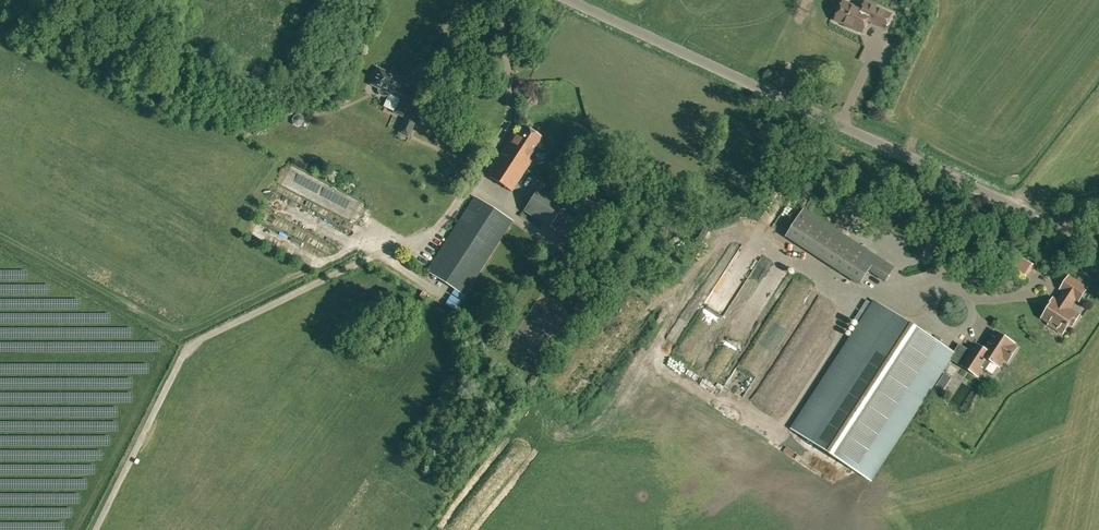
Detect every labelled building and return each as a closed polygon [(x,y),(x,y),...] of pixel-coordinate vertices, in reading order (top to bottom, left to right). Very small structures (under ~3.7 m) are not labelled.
[(891,14),(873,6),(865,2),(862,10),(843,2),(835,20),(862,32),(868,20),(871,22),(885,28),(891,14)] [(404,81),(379,69),(371,84),(378,88),(378,91),(379,94),(381,96),(385,96),(388,96),(383,107),(394,112),(402,116),(412,94),(404,91),(403,92),(400,90),(404,81)] [(400,131),(408,135),(415,119),(407,115),(400,131)] [(528,158),(542,138),(523,126),(516,136),(514,134),(487,175),(511,191),(531,160),(528,158)] [(564,208),(593,226),(608,202),(580,184),(564,208)] [(550,227),(563,205),(538,189),(525,211),(550,227)] [(475,198),(428,270),(465,294),(512,222),(475,198)] [(786,237),(860,284),(869,270),(886,280),(894,268),(804,209),(786,237)] [(677,237),(670,241),(674,247),(681,242),(677,237)] [(1052,302),(1042,318),(1050,323),(1049,325),(1057,330),(1062,323),(1066,326),(1066,327),(1066,328),(1069,323),(1071,325),(1073,324),(1078,317),(1078,315),(1076,313),(1069,309),(1076,299),(1079,301),(1087,288),(1069,276),(1061,289),(1063,291),(1057,301),(1054,299),(1052,302)] [(871,481),(954,353),(875,301),(791,429),(871,481)] [(980,350),(981,348),(974,344),(961,365),(978,376),(983,369),(980,367),(984,361),(987,362),(989,360),(999,366),(1004,359),(1006,360),(1010,359),(1015,351),(1014,347),(1012,345),(1014,343),(996,332),(993,337),(990,343),(989,343),(983,351),(980,350)] [(946,387),(938,382),(933,390),(941,395),(946,387)]
